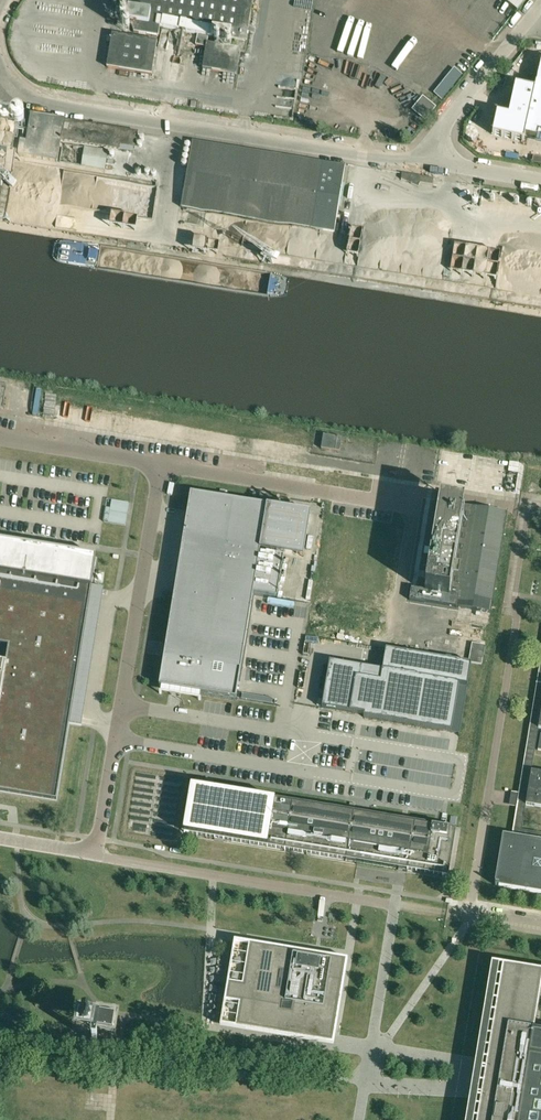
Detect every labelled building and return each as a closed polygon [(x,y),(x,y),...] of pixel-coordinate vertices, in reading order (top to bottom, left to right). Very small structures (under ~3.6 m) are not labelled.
[(117,9),(128,10),(127,17),(134,33),(158,36),(159,27),(197,36),(196,46),(206,48),(203,69),(236,74),(240,52),(245,52),(253,0),(118,0),(117,9)] [(112,35),(107,67),(152,75),(157,42),(112,35)] [(492,135),(524,142),(525,136),(537,138),(538,131),(540,132),(540,60),(535,89),(515,85),(508,116),(497,113),(492,135)] [(135,148),(138,133),(64,121),(64,120),(31,115),(29,130),(26,129),(24,142),(20,141),(18,156),(24,157),(57,162),(61,140),(65,141),(119,149),(120,145),(135,148)] [(9,154),(13,135),(0,133),(0,152),(9,154)] [(345,167),(192,142),(182,207),(334,232),(345,167)] [(107,152),(85,148),(82,166),(104,169),(107,152)] [(433,185),(434,178),(402,173),(402,174),(401,179),(418,187),(420,183),(433,185)] [(324,435),(322,449),(340,452),(342,438),(324,435)] [(519,462),(510,461),(508,470),(517,472),(519,462)] [(267,506),(191,494),(159,687),(236,699),(253,594),(277,598),(284,557),(260,553),(260,550),(267,506)] [(129,503),(112,500),(108,522),(125,525),(129,503)] [(440,503),(425,591),(411,588),(410,600),(490,613),(492,602),(506,514),(440,503)] [(57,801),(69,724),(81,726),(83,716),(71,714),(82,647),(88,648),(90,633),(84,632),(96,558),(0,542),(0,642),(14,644),(11,665),(0,663),(0,791),(57,801)] [(481,665),(485,645),(472,642),(468,662),(481,665)] [(359,678),(361,667),(330,661),(322,708),(364,715),(364,718),(451,732),(459,685),(468,686),(471,663),(386,649),(382,670),(380,681),(359,678)] [(519,794),(512,793),(511,801),(518,803),(513,837),(504,836),(496,886),(540,893),(540,833),(523,830),(527,805),(540,808),(540,774),(532,773),(539,730),(540,730),(540,663),(519,794)] [(433,827),(327,810),(319,808),(213,791),(206,790),(192,788),(185,832),(448,875),(455,831),(441,828),(433,827)] [(228,983),(225,998),(240,1001),(237,1020),(331,1035),(343,963),(249,947),(243,985),(228,983)] [(503,966),(487,1061),(493,1062),(490,1082),(486,1108),(480,1107),(478,1119),(540,1119),(540,1033),(534,1031),(540,988),(540,972),(503,966)] [(77,1016),(74,1032),(91,1035),(91,1034),(94,1018),(77,1016)] [(98,1036),(106,1037),(109,1021),(94,1018),(94,1019),(92,1032),(91,1034),(91,1035),(90,1041),(96,1042),(98,1036)]
